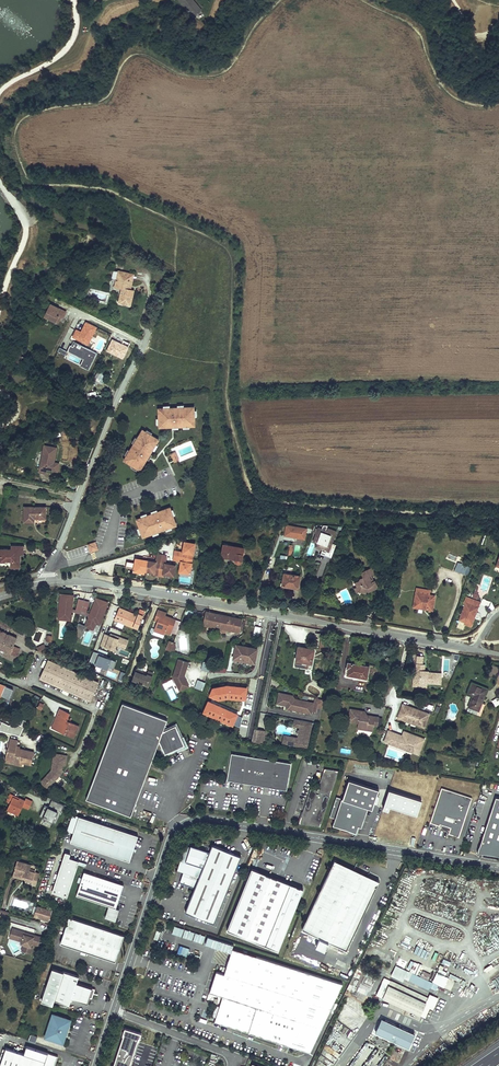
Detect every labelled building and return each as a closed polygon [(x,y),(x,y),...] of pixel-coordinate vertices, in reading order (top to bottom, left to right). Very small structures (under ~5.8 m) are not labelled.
[(192,0),(176,0),(192,18),(201,11),(192,0)] [(114,270),(110,289),(119,292),(117,302),(120,302),(131,305),(134,290),(132,289),(134,278),(131,278),(132,274),(119,271),(114,270)] [(51,304),(45,317),(56,322),(59,317),(63,319),(66,312),(51,304)] [(110,347),(89,344),(91,335),(77,333),(76,341),(81,342),(80,349),(84,350),(83,354),(88,355),(87,360),(107,363),(110,347)] [(125,359),(128,352),(123,349),(120,357),(125,359)] [(175,425),(177,425),(178,426),(183,426),(189,426),(195,426),(194,417),(194,411),(194,407),(183,407),(177,408),(169,408),(162,408),(158,408),(159,418),(159,424),(159,427),(172,427),(173,427),(173,424),(175,424),(175,425)] [(147,455),(148,453),(149,454),(150,453),(152,449),(156,444),(159,440),(151,435),(146,432),(143,430),(137,438),(134,443),(130,450),(126,456),(124,460),(132,465),(137,468),(140,470),(147,459),(147,458),(145,457),(146,455),(147,455)] [(57,472),(59,463),(54,462),(57,447),(42,444),(38,473),(46,475),(47,471),(57,472)] [(25,506),(25,521),(35,520),(35,516),(47,516),(47,506),(25,506)] [(155,514),(153,515),(152,514),(147,515),(141,517),(136,519),(139,528),(141,534),(142,537),(152,534),(158,532),(165,529),(171,527),(176,525),(173,516),(171,510),(170,507),(157,512),(158,514),(155,515),(155,514)] [(307,537),(309,526),(289,522),(287,533),(307,537)] [(334,555),(339,542),(334,540),(338,528),(331,526),(330,528),(321,525),(318,535),(324,537),(321,545),(325,546),(323,551),(334,555)] [(189,573),(195,544),(186,542),(184,552),(175,550),(173,560),(182,562),(180,571),(189,573)] [(88,546),(90,551),(99,548),(98,543),(88,546)] [(6,560),(6,561),(7,561),(8,561),(9,561),(10,561),(10,560),(10,559),(13,559),(13,562),(21,562),(21,553),(24,553),(23,544),(12,544),(12,547),(0,547),(0,560),(6,560)] [(224,544),(223,556),(237,558),(237,560),(237,561),(238,562),(240,562),(241,562),(242,561),(243,560),(245,548),(224,544)] [(156,562),(137,559),(134,571),(144,572),(145,570),(174,575),(176,566),(166,564),(167,556),(157,554),(156,562)] [(460,561),(457,569),(468,573),(470,565),(460,561)] [(374,566),(362,571),(365,575),(362,577),(361,579),(357,581),(361,590),(367,592),(368,590),(371,591),(378,588),(379,585),(377,579),(373,581),(370,575),(374,574),(377,572),(374,566)] [(286,573),(284,585),(300,588),(302,576),(286,573)] [(418,591),(415,606),(434,610),(436,595),(418,591)] [(73,596),(62,595),(60,618),(72,619),(73,611),(71,611),(73,596)] [(466,596),(457,621),(471,627),(481,602),(466,596)] [(81,614),(85,600),(79,599),(76,612),(81,614)] [(95,622),(100,623),(107,603),(97,599),(91,617),(89,616),(86,625),(93,628),(95,622)] [(90,601),(85,600),(81,614),(87,615),(90,601)] [(135,622),(139,624),(143,615),(145,611),(140,610),(139,613),(139,614),(120,607),(115,619),(133,626),(135,622)] [(159,618),(155,628),(166,632),(166,630),(172,632),(177,616),(167,613),(158,610),(157,614),(160,615),(159,618)] [(206,612),(203,625),(240,632),(242,619),(206,612)] [(103,625),(97,642),(101,643),(104,636),(105,637),(108,627),(103,625)] [(9,657),(17,638),(0,631),(0,653),(9,657)] [(173,652),(176,644),(169,641),(166,649),(173,652)] [(237,643),(234,658),(259,663),(262,649),(237,643)] [(300,645),(298,658),(312,660),(314,647),(300,645)] [(113,669),(116,660),(93,652),(89,663),(107,670),(108,667),(113,669)] [(424,655),(418,655),(417,673),(415,673),(415,679),(421,679),(421,683),(428,683),(429,682),(442,682),(443,672),(429,671),(425,671),(425,669),(422,669),(422,666),(423,666),(423,663),(424,655)] [(180,658),(173,675),(180,689),(190,685),(186,678),(184,678),(183,676),(185,675),(190,661),(180,658)] [(49,660),(40,679),(90,701),(99,682),(49,660)] [(226,671),(227,666),(211,661),(209,670),(226,671)] [(203,662),(201,670),(208,672),(210,663),(203,662)] [(349,668),(348,674),(354,676),(368,678),(370,666),(356,663),(348,662),(347,668),(349,668)] [(148,673),(137,669),(133,680),(149,686),(154,673),(149,671),(148,673)] [(172,680),(162,683),(164,688),(173,685),(172,680)] [(201,690),(205,683),(197,680),(194,687),(201,690)] [(473,694),(468,705),(479,709),(487,687),(472,681),(468,692),(473,694)] [(224,702),(235,705),(236,699),(248,703),(252,690),(233,685),(231,693),(226,691),(224,702)] [(171,701),(177,699),(172,688),(166,691),(171,701)] [(283,698),(287,695),(280,693),(278,704),(285,706),(282,701),(283,698)] [(315,699),(314,704),(295,700),(293,696),(287,695),(283,698),(282,701),(285,706),(289,707),(288,709),(293,710),(293,708),(296,709),(296,711),(311,715),(312,712),(317,713),(318,709),(322,710),(324,701),(315,699)] [(164,730),(168,720),(123,703),(86,799),(131,816),(159,742),(160,742),(165,754),(177,749),(176,744),(178,740),(181,737),(176,725),(165,731),(164,730)] [(431,712),(404,703),(402,709),(403,710),(403,711),(401,712),(399,717),(407,720),(409,718),(417,721),(418,724),(426,726),(428,722),(426,720),(427,718),(429,718),(431,712)] [(360,723),(360,726),(362,729),(366,729),(368,728),(375,729),(375,725),(376,716),(372,715),(370,717),(368,715),(366,714),(366,712),(364,712),(364,711),(352,709),(350,721),(360,723)] [(62,717),(57,728),(75,737),(79,726),(68,721),(71,714),(61,710),(59,716),(62,717)] [(54,727),(57,728),(62,717),(59,716),(54,727)] [(306,749),(312,724),(295,720),(294,728),(298,729),(298,732),(297,732),(296,736),(297,736),(296,739),(283,736),(281,744),(306,749)] [(266,731),(254,728),(254,731),(252,737),(252,742),(263,744),(266,731)] [(407,734),(405,735),(390,730),(386,741),(420,753),(426,738),(408,731),(407,734)] [(18,741),(11,739),(6,758),(10,759),(10,761),(23,764),(23,763),(31,765),(34,753),(17,748),(18,741)] [(66,766),(68,755),(54,752),(51,770),(41,780),(42,783),(47,788),(50,787),(62,773),(64,766),(66,766)] [(287,790),(291,763),(231,753),(227,780),(265,786),(265,784),(271,784),(271,787),(287,790)] [(339,770),(325,767),(318,789),(311,787),(303,811),(305,811),(303,817),(301,816),(299,823),(320,826),(339,770)] [(379,789),(349,780),(343,798),(336,796),(330,816),(335,818),(333,825),(356,832),(358,826),(361,827),(368,807),(372,809),(379,789)] [(472,797),(441,788),(430,822),(439,825),(440,824),(450,827),(448,833),(459,837),(472,797)] [(417,816),(421,801),(388,791),(383,810),(388,811),(389,808),(417,816)] [(5,801),(9,803),(12,796),(18,799),(19,797),(9,793),(5,801)] [(6,809),(18,814),(22,805),(28,808),(32,801),(25,798),(24,800),(19,797),(18,799),(12,796),(9,803),(6,809)] [(496,797),(478,852),(498,856),(498,798),(496,797)] [(48,807),(45,805),(40,817),(55,824),(63,805),(51,800),(48,807)] [(130,861),(138,835),(79,816),(71,842),(130,861)] [(212,844),(210,851),(191,845),(190,849),(185,848),(179,868),(184,869),(180,883),(195,888),(186,910),(215,922),(241,856),(212,844)] [(52,893),(67,898),(78,861),(69,858),(70,854),(64,853),(52,893)] [(18,860),(14,873),(28,877),(27,879),(27,881),(36,884),(40,872),(31,869),(33,864),(18,860)] [(335,860),(302,929),(346,950),(379,881),(377,880),(376,882),(336,863),(337,861),(335,860)] [(304,888),(252,868),(227,930),(279,950),(304,888)] [(117,908),(124,884),(83,872),(76,896),(109,906),(105,917),(116,921),(119,909),(117,908)] [(34,916),(49,920),(52,911),(37,906),(34,916)] [(125,935),(70,916),(61,942),(116,961),(125,935)] [(9,937),(22,941),(24,944),(22,951),(31,953),(33,947),(31,946),(32,943),(38,945),(41,937),(34,935),(33,937),(24,934),(25,932),(12,928),(9,937)] [(202,944),(205,936),(199,934),(196,942),(202,944)] [(214,1021),(310,1052),(343,983),(233,948),(224,973),(216,971),(210,991),(223,996),(214,1021)] [(226,966),(230,953),(217,949),(212,962),(226,966)] [(398,958),(391,976),(403,982),(404,979),(435,992),(438,985),(444,987),(448,977),(436,972),(432,982),(428,980),(431,973),(420,968),(422,965),(410,960),(408,963),(398,958)] [(53,968),(49,978),(60,982),(64,972),(53,968)] [(49,978),(42,1001),(53,1005),(54,1000),(69,1005),(71,998),(88,1004),(93,988),(77,983),(79,976),(64,971),(64,972),(60,982),(49,978)] [(390,1001),(426,1019),(432,1007),(389,986),(386,991),(393,995),(390,1001)] [(70,1020),(53,1014),(45,1037),(63,1043),(70,1020)] [(374,1035),(409,1049),(415,1034),(380,1020),(374,1035)] [(124,1064),(130,1065),(139,1038),(140,1038),(141,1033),(125,1028),(123,1033),(124,1033),(115,1061),(121,1063),(121,1064),(124,1065),(124,1064)] [(29,1041),(35,1043),(37,1036),(30,1034),(29,1041)] [(27,1046),(24,1053),(6,1047),(0,1065),(55,1065),(58,1056),(27,1046)]
